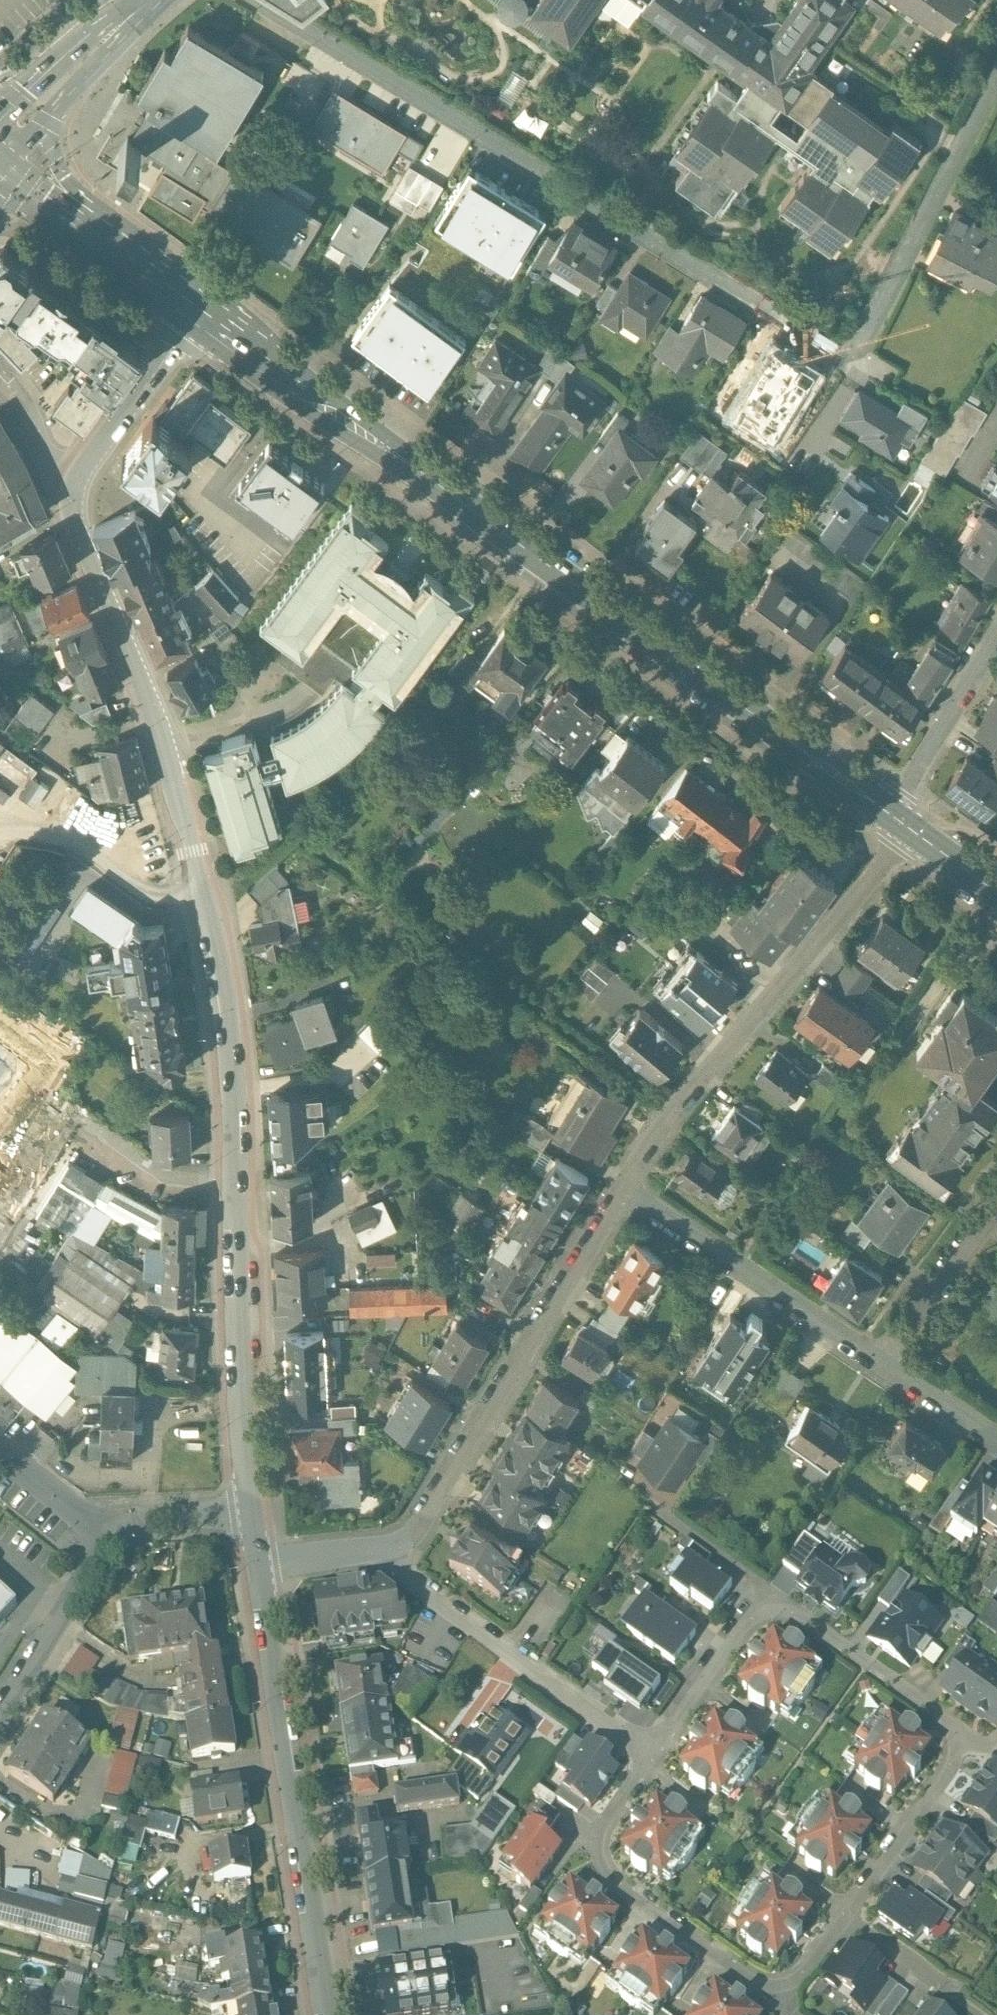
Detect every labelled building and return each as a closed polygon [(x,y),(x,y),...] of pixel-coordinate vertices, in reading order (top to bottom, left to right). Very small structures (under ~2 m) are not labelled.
[(303,13),(320,0),(282,0),(303,13)] [(528,14),(570,43),(600,0),(538,0),(528,14)] [(921,141),(894,123),(890,129),(831,88),(834,85),(813,70),(813,69),(808,65),(852,2),(849,0),(794,0),(769,34),(720,0),(638,0),(643,3),(642,5),(748,80),(728,108),(712,96),(689,129),(690,129),(675,151),(690,161),(676,182),(715,209),(734,182),(739,185),(754,163),(756,165),(778,134),(815,160),(782,207),(811,227),(807,232),(831,250),(847,228),(849,230),(876,190),(882,194),(896,173),(898,174),(921,141)] [(901,2),(899,4),(906,9),(907,6),(940,30),(946,21),(949,23),(958,10),(960,11),(968,0),(898,0),(901,2)] [(230,50),(188,25),(171,53),(165,49),(138,92),(150,99),(146,106),(149,108),(143,118),(131,139),(128,136),(119,151),(133,159),(141,146),(160,156),(168,163),(182,171),(202,139),(213,145),(217,148),(263,71),(249,62),(261,44),(241,32),(230,50)] [(331,98),(312,127),(400,182),(425,143),(351,96),(344,106),(341,104),(331,98)] [(516,116),(538,136),(548,125),(526,105),(516,116)] [(233,164),(231,168),(207,154),(210,149),(213,145),(202,139),(182,171),(211,192),(202,205),(207,209),(205,211),(293,264),(321,217),(233,164)] [(150,191),(194,217),(211,192),(168,163),(150,191)] [(539,210),(476,172),(443,228),(506,266),(539,210)] [(568,203),(554,194),(547,206),(561,214),(568,203)] [(388,223),(354,202),(331,241),(351,253),(349,257),(363,265),(388,223)] [(978,230),(978,227),(964,219),(965,216),(955,211),(944,234),(948,236),(939,254),(959,265),(991,281),(996,270),(996,239),(981,231),(978,230)] [(989,216),(981,231),(996,239),(996,221),(989,216)] [(511,269),(506,266),(443,228),(426,218),(412,241),(428,251),(419,266),(409,260),(397,279),(426,297),(437,279),(487,309),(511,269)] [(614,249),(571,223),(558,245),(551,256),(552,257),(594,282),(614,249)] [(547,238),(530,267),(542,274),(552,257),(551,256),(558,245),(547,238)] [(0,251),(0,344),(22,367),(40,350),(13,323),(21,311),(8,302),(33,266),(31,266),(30,262),(5,245),(0,251)] [(959,265),(940,255),(931,272),(950,282),(959,265)] [(59,283),(33,266),(8,302),(21,311),(70,345),(96,310),(96,309),(70,291),(59,283)] [(648,284),(630,273),(620,290),(607,310),(646,334),(668,297),(647,285),(648,284)] [(608,283),(595,302),(607,310),(620,290),(608,283)] [(467,341),(390,286),(352,338),(429,393),(467,341)] [(745,322),(701,295),(679,332),(667,351),(657,345),(654,351),(691,374),(708,346),(724,356),(745,322)] [(144,345),(96,310),(70,345),(87,358),(84,363),(89,368),(114,387),(144,345)] [(670,326),(657,345),(667,351),(679,332),(670,326)] [(537,366),(496,339),(479,364),(497,376),(483,398),(475,393),(464,411),(496,433),(539,367),(537,366)] [(818,372),(773,345),(761,365),(746,357),(713,414),(768,448),(778,435),(786,433),(797,429),(806,420),(812,408),(800,402),(818,372)] [(562,354),(550,346),(537,366),(539,367),(549,375),(550,374),(562,354)] [(575,364),(562,354),(550,374),(560,381),(566,373),(568,374),(575,364)] [(89,368),(74,388),(70,385),(55,406),(84,428),(114,387),(89,368)] [(165,412),(160,420),(154,416),(123,459),(162,487),(193,444),(186,439),(193,430),(212,443),(210,446),(226,458),(251,424),(220,401),(225,395),(194,373),(165,412)] [(568,374),(566,373),(560,381),(544,403),(546,405),(511,453),(537,472),(572,424),(583,432),(605,402),(568,374)] [(897,414),(860,392),(845,417),(875,435),(872,440),(892,452),(901,438),(910,444),(920,428),(897,414)] [(965,397),(921,460),(936,469),(945,474),(958,453),(960,454),(972,432),(974,433),(988,411),(965,397)] [(928,414),(905,400),(897,414),(920,428),(928,414)] [(629,419),(618,411),(600,435),(610,443),(611,441),(611,442),(620,429),(621,430),(629,419)] [(0,420),(0,539),(4,547),(38,527),(33,516),(45,510),(18,446),(7,429),(0,420)] [(620,429),(611,442),(611,441),(610,443),(583,478),(615,501),(639,468),(644,472),(656,456),(621,430),(620,429)] [(699,429),(682,453),(702,469),(712,455),(720,461),(728,451),(699,429)] [(322,481),(302,467),(304,465),(294,457),(292,460),(277,449),(273,445),(272,446),(270,444),(265,450),(242,481),(239,485),(257,497),(256,498),(277,514),(277,512),(278,513),(295,525),(297,521),(298,522),(320,490),(325,484),(322,482),(322,481)] [(764,489),(739,470),(729,484),(714,472),(693,500),(716,516),(705,531),(728,547),(748,518),(752,521),(763,505),(756,500),(764,489)] [(890,516),(843,483),(842,485),(843,485),(833,498),(838,502),(836,504),(843,509),(827,532),(860,556),(888,517),(888,518),(890,516)] [(697,521),(665,499),(658,509),(657,508),(640,531),(644,535),(636,547),(668,570),(684,548),(679,545),(697,521)] [(985,499),(978,510),(987,515),(988,513),(996,519),(996,506),(985,499)] [(371,731),(373,729),(379,722),(379,721),(384,715),(386,713),(373,704),(384,690),(396,699),(475,593),(456,579),(455,581),(449,576),(444,582),(426,569),(414,586),(411,581),(406,575),(401,570),(397,567),(393,564),(387,561),(376,558),(389,541),(371,528),(376,522),(369,517),(370,515),(352,501),(261,624),(303,656),(317,637),(318,635),(320,637),(354,662),(356,663),(355,665),(354,665),(353,667),(365,677),(355,690),(343,681),(341,683),(341,684),(337,689),(335,691),(329,699),(324,704),(322,705),(317,710),(316,710),(315,712),(309,716),(307,718),(299,723),(292,727),(284,731),(283,731),(281,732),(274,735),(272,735),(276,750),(260,755),(266,777),(283,772),(287,786),(290,786),(290,785),(299,782),(306,779),(308,778),(315,774),(315,775),(324,770),(326,768),(333,764),(335,763),(341,758),(341,759),(349,752),(351,751),(357,746),(364,738),(364,739),(371,731)] [(135,510),(94,527),(115,574),(120,572),(120,571),(151,558),(151,557),(146,547),(151,545),(142,524),(144,520),(139,518),(136,511),(135,511),(135,510)] [(988,513),(987,515),(963,554),(996,575),(996,519),(988,513)] [(55,532),(23,546),(25,551),(12,556),(19,573),(33,567),(39,582),(70,568),(55,532)] [(151,558),(120,571),(120,572),(138,616),(171,601),(171,602),(175,601),(156,555),(151,557),(151,558)] [(491,570),(476,560),(471,567),(485,577),(491,570)] [(239,597),(214,568),(196,584),(223,612),(239,597)] [(795,591),(771,573),(741,614),(754,624),(753,631),(779,650),(785,647),(798,657),(829,616),(805,598),(807,594),(798,587),(795,591)] [(962,582),(939,620),(966,637),(990,599),(962,582)] [(77,583),(41,599),(25,606),(34,628),(51,621),(55,628),(89,613),(77,583)] [(0,606),(0,621),(15,614),(9,601),(8,601),(9,602),(0,606)] [(171,601),(138,616),(156,658),(189,644),(184,630),(191,627),(183,608),(175,611),(171,602),(171,601)] [(0,621),(0,639),(6,653),(26,645),(28,643),(15,614),(0,621)] [(93,621),(60,634),(74,668),(76,667),(107,655),(107,654),(93,621)] [(547,657),(506,627),(481,661),(480,662),(481,663),(486,667),(475,679),(496,694),(495,695),(510,706),(520,692),(521,693),(525,687),(530,690),(540,676),(536,673),(547,657)] [(908,691),(925,700),(958,650),(942,640),(908,691)] [(883,672),(845,644),(846,643),(845,642),(835,654),(821,673),(822,674),(820,678),(835,689),(838,684),(862,701),(861,703),(885,672),(884,671),(883,672)] [(6,653),(3,655),(14,663),(30,655),(26,645),(6,653)] [(835,654),(826,647),(812,667),(821,673),(835,654)] [(466,648),(449,668),(465,682),(481,663),(480,662),(481,661),(466,648)] [(107,655),(76,667),(89,698),(119,684),(107,655)] [(195,656),(168,672),(177,687),(171,690),(181,708),(186,705),(187,706),(214,689),(211,683),(231,670),(223,656),(203,669),(195,656)] [(925,700),(908,691),(884,673),(885,672),(861,703),(862,704),(863,702),(886,719),(882,724),(897,736),(900,732),(901,733),(925,700)] [(579,686),(569,679),(565,683),(563,681),(555,691),(552,689),(545,697),(549,700),(524,731),(536,740),(541,732),(573,757),(606,714),(604,713),(608,708),(597,700),(593,705),(576,691),(579,686)] [(33,693),(16,715),(38,732),(55,710),(33,693)] [(976,727),(996,740),(996,695),(976,727)] [(105,700),(80,713),(93,723),(112,715),(105,700)] [(284,829),(266,777),(260,755),(254,732),(223,740),(227,751),(206,757),(236,855),(265,843),(263,834),(284,829)] [(664,762),(628,734),(601,768),(597,765),(584,779),(586,783),(577,787),(589,816),(598,812),(604,827),(607,825),(614,832),(626,818),(625,813),(637,798),(664,762)] [(136,737),(100,747),(103,758),(76,765),(81,781),(90,779),(94,795),(100,800),(149,786),(136,737)] [(43,781),(0,753),(0,848),(43,781)] [(968,756),(947,785),(987,812),(996,798),(996,776),(988,770),(968,756)] [(996,756),(988,770),(996,776),(996,756)] [(727,800),(687,769),(665,798),(685,814),(679,822),(689,829),(695,822),(703,829),(727,800)] [(727,800),(703,829),(727,848),(723,853),(739,866),(752,850),(743,843),(752,833),(756,835),(767,816),(755,808),(748,818),(727,800)] [(120,802),(97,808),(100,820),(123,813),(120,802)] [(139,814),(124,818),(123,813),(100,820),(97,821),(103,845),(118,841),(119,847),(123,846),(123,845),(146,839),(139,814)] [(614,832),(598,850),(607,857),(623,839),(614,832)] [(834,879),(797,852),(796,853),(795,853),(760,899),(756,895),(732,924),(769,954),(793,925),(798,929),(834,881),(833,880),(834,879)] [(285,882),(274,869),(267,875),(278,887),(286,885),(285,882)] [(740,882),(727,872),(707,899),(720,909),(740,882)] [(101,874),(94,883),(131,910),(137,901),(101,874)] [(267,875),(249,891),(261,904),(278,887),(267,875)] [(164,926),(146,928),(134,920),(136,915),(89,882),(71,907),(115,937),(119,959),(88,964),(91,982),(129,976),(132,992),(136,992),(135,991),(173,985),(164,926)] [(286,885),(278,887),(261,904),(260,904),(264,922),(250,925),(256,950),(262,948),(264,954),(269,953),(270,957),(295,951),(294,946),(302,944),(290,884),(286,885)] [(21,934),(37,944),(61,905),(45,895),(21,934)] [(924,944),(883,915),(859,948),(900,978),(924,944)] [(678,954),(683,958),(667,977),(663,973),(652,985),(702,1026),(715,1010),(720,1014),(729,1004),(723,999),(737,982),(689,941),(678,954)] [(615,973),(596,958),(574,986),(592,1001),(615,973)] [(872,973),(852,959),(844,970),(864,984),(872,973)] [(872,1021),(820,983),(798,1014),(850,1051),(872,1021)] [(173,985),(135,991),(136,992),(138,1011),(134,1012),(137,1032),(142,1031),(145,1059),(161,1071),(185,1068),(184,1058),(185,1057),(184,1049),(183,1040),(180,1040),(177,1016),(177,1009),(176,1004),(173,985)] [(965,992),(960,999),(951,993),(936,1013),(941,1016),(932,1029),(928,1026),(926,1030),(930,1033),(918,1050),(952,1075),(950,1079),(970,1093),(976,1086),(993,1061),(996,1064),(996,1013),(996,1015),(965,992)] [(298,1014),(267,1025),(279,1059),(307,1049),(304,1040),(335,1029),(323,995),(295,1005),(298,1014)] [(28,1074),(50,1033),(0,1007),(0,1066),(3,1061),(28,1074)] [(683,1046),(640,1010),(625,1029),(629,1033),(619,1045),(657,1077),(683,1046)] [(390,1040),(370,1022),(361,1032),(381,1050),(390,1040)] [(807,1071),(778,1050),(758,1077),(787,1098),(807,1071)] [(851,1083),(824,1063),(814,1075),(841,1096),(851,1083)] [(625,1099),(579,1071),(547,1124),(545,1126),(553,1131),(599,1159),(615,1133),(607,1128),(625,1099)] [(971,1137),(985,1116),(988,1118),(996,1105),(996,1101),(976,1086),(970,1093),(950,1079),(940,1091),(937,1089),(923,1109),(926,1111),(971,1137)] [(475,1102),(463,1092),(453,1100),(463,1112),(475,1102)] [(764,1113),(746,1100),(740,1107),(758,1121),(764,1113)] [(318,1101),(270,1105),(273,1139),(320,1135),(320,1129),(330,1129),(328,1104),(318,1105),(318,1101)] [(740,1107),(736,1104),(712,1135),(740,1156),(748,1144),(758,1152),(773,1133),(763,1126),(764,1125),(758,1121),(740,1107)] [(547,1124),(518,1106),(505,1126),(542,1149),(553,1131),(545,1126),(547,1124)] [(971,1137),(926,1111),(916,1125),(910,1121),(900,1135),(904,1138),(893,1153),(938,1184),(948,1171),(952,1174),(962,1160),(957,1156),(971,1137)] [(189,1115),(153,1117),(156,1156),(192,1154),(189,1115)] [(20,1130),(0,1163),(0,1191),(58,1226),(91,1174),(20,1130)] [(296,1142),(273,1144),(275,1170),(298,1168),(296,1142)] [(727,1173),(694,1149),(690,1155),(685,1151),(679,1159),(684,1163),(675,1175),(697,1191),(696,1191),(705,1198),(706,1197),(708,1199),(727,1173)] [(589,1178),(554,1157),(533,1192),(567,1213),(589,1178)] [(275,1170),(272,1170),(273,1198),(319,1195),(319,1189),(312,1189),(311,1167),(298,1168),(275,1170)] [(712,1196),(723,1206),(740,1187),(729,1177),(712,1196)] [(931,1210),(889,1180),(880,1192),(873,1187),(872,1188),(879,1193),(859,1221),(853,1217),(841,1234),(863,1249),(874,1233),(900,1251),(931,1210)] [(164,1212),(104,1181),(92,1205),(162,1240),(164,1212)] [(567,1213),(533,1192),(523,1208),(519,1205),(508,1223),(512,1226),(512,1225),(546,1246),(567,1213)] [(484,1207),(465,1194),(444,1229),(464,1241),(484,1207)] [(319,1195),(273,1198),(275,1225),(311,1223),(315,1221),(313,1201),(319,1200),(319,1195)] [(363,1244),(397,1229),(383,1197),(349,1212),(363,1244)] [(196,1206),(164,1205),(164,1212),(162,1240),(162,1244),(195,1245),(196,1206)] [(69,1217),(44,1256),(53,1262),(60,1251),(74,1230),(78,1223),(69,1217)] [(546,1246),(512,1225),(512,1226),(509,1231),(505,1229),(488,1256),(493,1259),(526,1279),(546,1246)] [(113,1252),(74,1230),(60,1251),(71,1259),(125,1295),(133,1285),(134,1289),(149,1286),(149,1273),(132,1263),(113,1252)] [(142,1245),(123,1235),(113,1252),(132,1263),(142,1245)] [(636,1240),(605,1288),(614,1294),(634,1307),(643,1293),(651,1299),(661,1283),(653,1278),(665,1259),(636,1240)] [(162,1244),(151,1243),(149,1273),(166,1274),(194,1275),(195,1245),(162,1244)] [(42,1279),(34,1291),(44,1299),(71,1259),(60,1251),(53,1262),(42,1279)] [(324,1252),(277,1255),(280,1306),(327,1304),(324,1252)] [(395,1252),(367,1253),(367,1265),(395,1264),(395,1252)] [(883,1275),(848,1252),(823,1288),(858,1312),(883,1275)] [(53,1262),(44,1256),(33,1273),(42,1279),(53,1262)] [(125,1295),(71,1259),(44,1299),(59,1309),(80,1323),(97,1335),(116,1309),(125,1295)] [(526,1279),(493,1259),(486,1271),(479,1266),(471,1278),(479,1283),(478,1283),(511,1303),(519,1291),(523,1293),(528,1284),(525,1282),(526,1279)] [(166,1274),(149,1273),(149,1286),(148,1298),(165,1299),(166,1274)] [(194,1275),(166,1274),(165,1299),(193,1299),(194,1275)] [(446,1285),(349,1289),(351,1315),(447,1311),(446,1285)] [(44,1299),(34,1291),(33,1292),(30,1295),(14,1313),(39,1333),(39,1334),(59,1309),(44,1299)] [(634,1307),(614,1294),(599,1320),(619,1332),(634,1307)] [(39,1333),(14,1313),(0,1301),(0,1381),(39,1333)] [(773,1331),(739,1308),(720,1336),(718,1334),(705,1352),(721,1363),(731,1348),(743,1355),(746,1351),(756,1357),(773,1331)] [(59,1309),(39,1334),(1,1379),(27,1400),(46,1415),(76,1379),(70,1374),(77,1365),(58,1349),(80,1323),(59,1309)] [(136,1323),(116,1309),(97,1335),(117,1349),(136,1323)] [(619,1332),(599,1320),(593,1330),(612,1343),(619,1332)] [(487,1343),(457,1325),(436,1359),(466,1378),(487,1343)] [(165,1330),(157,1329),(155,1345),(163,1346),(161,1373),(194,1376),(194,1373),(199,1370),(200,1362),(195,1358),(197,1331),(165,1328),(165,1330)] [(609,1348),(579,1329),(563,1354),(593,1373),(609,1348)] [(324,1332),(286,1334),(288,1369),(325,1367),(324,1332)] [(781,1346),(771,1339),(759,1358),(768,1364),(781,1346)] [(102,1354),(78,1353),(77,1365),(76,1388),(94,1388),(94,1389),(103,1389),(103,1388),(107,1388),(108,1354),(108,1353),(102,1353),(102,1354)] [(137,1362),(126,1354),(108,1354),(107,1388),(136,1389),(137,1362)] [(325,1367),(288,1369),(290,1404),(327,1402),(325,1367)] [(755,1381),(745,1374),(737,1387),(746,1393),(747,1393),(755,1381)] [(1,1379),(0,1381),(0,1433),(13,1418),(15,1407),(19,1410),(27,1400),(1,1379)] [(451,1403),(413,1380),(387,1422),(425,1445),(451,1403)] [(578,1400),(548,1380),(547,1380),(542,1382),(536,1391),(537,1395),(528,1409),(559,1429),(559,1430),(578,1400)] [(603,1398),(585,1387),(579,1397),(597,1408),(603,1398)] [(746,1393),(737,1387),(729,1399),(738,1405),(746,1393)] [(107,1388),(103,1388),(103,1389),(101,1432),(91,1432),(90,1451),(100,1451),(100,1460),(133,1461),(136,1389),(107,1388)] [(762,1399),(754,1411),(765,1419),(773,1407),(762,1399)] [(852,1433),(810,1403),(786,1438),(828,1468),(852,1433)] [(356,1405),(333,1406),(333,1415),(356,1414),(356,1405)] [(559,1429),(528,1409),(514,1430),(512,1429),(505,1440),(507,1441),(493,1463),(498,1467),(498,1466),(534,1489),(534,1488),(567,1436),(559,1430),(559,1429)] [(356,1417),(328,1419),(329,1429),(339,1428),(340,1434),(357,1432),(356,1417)] [(703,1439),(671,1418),(658,1438),(644,1457),(641,1462),(674,1485),(693,1457),(704,1440),(703,1439)] [(906,1420),(889,1445),(915,1463),(917,1461),(931,1439),(932,1437),(906,1420)] [(329,1429),(291,1431),(293,1471),(319,1470),(321,1505),(362,1503),(361,1486),(363,1486),(363,1483),(361,1484),(359,1462),(341,1463),(340,1434),(339,1428),(329,1429)] [(644,1428),(631,1449),(644,1457),(658,1438),(644,1428)] [(703,1439),(704,1440),(693,1457),(702,1464),(720,1436),(710,1429),(703,1439)] [(947,1449),(931,1439),(917,1461),(932,1472),(934,1468),(940,1467),(938,1462),(947,1449)] [(932,1472),(917,1461),(915,1463),(906,1478),(921,1488),(932,1472)] [(534,1489),(498,1466),(498,1467),(492,1476),(494,1477),(482,1494),(526,1523),(544,1494),(534,1488),(534,1489)] [(983,1471),(972,1487),(952,1518),(953,1518),(977,1535),(986,1521),(996,1505),(996,1481),(983,1471)] [(962,1481),(940,1512),(952,1520),(953,1518),(952,1518),(972,1487),(962,1481)] [(986,1521),(996,1529),(996,1505),(986,1521)] [(940,1512),(929,1528),(941,1536),(952,1520),(940,1512)] [(522,1551),(471,1519),(461,1536),(457,1533),(451,1544),(461,1550),(450,1567),(500,1599),(515,1577),(508,1572),(522,1551)] [(824,1549),(805,1535),(783,1564),(786,1566),(787,1567),(803,1579),(824,1549)] [(711,1556),(685,1537),(678,1547),(687,1553),(704,1566),(711,1556)] [(847,1566),(824,1549),(803,1579),(800,1584),(835,1610),(850,1588),(858,1587),(866,1583),(868,1574),(864,1567),(854,1564),(847,1566)] [(704,1566),(687,1553),(679,1563),(684,1567),(671,1586),(689,1599),(691,1596),(714,1612),(732,1585),(704,1566)] [(910,1579),(899,1571),(879,1601),(890,1609),(910,1579)] [(984,1589),(994,1596),(996,1592),(996,1576),(995,1574),(984,1589)] [(666,1599),(637,1578),(630,1587),(644,1598),(659,1608),(666,1599)] [(382,1582),(315,1591),(322,1641),(375,1634),(374,1629),(405,1625),(402,1605),(397,1605),(396,1598),(382,1582)] [(17,1606),(0,1590),(0,1623),(17,1606)] [(173,1656),(212,1651),(207,1618),(210,1617),(208,1604),(204,1604),(203,1600),(186,1602),(185,1596),(169,1599),(170,1605),(146,1609),(145,1601),(121,1605),(130,1662),(173,1656)] [(905,1597),(892,1615),(889,1612),(884,1619),(882,1617),(868,1637),(884,1648),(883,1649),(895,1658),(896,1657),(897,1658),(910,1668),(918,1657),(921,1660),(933,1643),(930,1641),(942,1624),(905,1597)] [(659,1608),(644,1598),(634,1612),(638,1615),(627,1630),(675,1664),(696,1634),(659,1608)] [(992,1601),(977,1621),(996,1635),(996,1604),(992,1601)] [(787,1643),(774,1634),(759,1654),(755,1651),(749,1660),(753,1663),(738,1684),(751,1693),(749,1697),(750,1699),(753,1703),(755,1704),(757,1705),(760,1707),(764,1708),(766,1704),(779,1713),(780,1714),(780,1713),(781,1711),(788,1702),(796,1707),(802,1704),(805,1700),(808,1697),(810,1694),(812,1690),(814,1687),(815,1681),(807,1675),(813,1666),(814,1666),(815,1663),(802,1654),(805,1650),(803,1647),(800,1644),(797,1642),(795,1641),(789,1639),(787,1643)] [(965,1637),(944,1667),(954,1674),(967,1656),(968,1656),(976,1645),(965,1637)] [(661,1684),(623,1658),(623,1657),(609,1647),(593,1670),(609,1682),(606,1688),(614,1694),(626,1703),(630,1697),(645,1707),(661,1684)] [(100,1660),(81,1648),(62,1675),(81,1688),(82,1688),(98,1664),(100,1660)] [(212,1651),(173,1656),(175,1668),(193,1665),(195,1675),(183,1677),(184,1684),(180,1685),(181,1692),(186,1691),(188,1705),(169,1705),(170,1719),(185,1722),(188,1722),(228,1716),(218,1650),(212,1651)] [(943,1690),(962,1704),(963,1706),(968,1711),(996,1671),(996,1666),(991,1662),(986,1669),(968,1656),(967,1656),(954,1674),(943,1690)] [(383,1662),(336,1669),(342,1710),(389,1703),(388,1702),(387,1693),(383,1662)] [(98,1664),(82,1688),(92,1694),(103,1676),(107,1669),(98,1664)] [(434,1686),(408,1668),(392,1692),(387,1693),(388,1702),(389,1702),(391,1703),(410,1718),(434,1686)] [(968,1711),(974,1715),(977,1714),(996,1728),(996,1727),(996,1671),(968,1711)] [(139,1692),(103,1676),(92,1694),(91,1695),(110,1707),(137,1713),(169,1720),(169,1705),(168,1696),(139,1694),(139,1692)] [(871,1687),(864,1707),(878,1712),(880,1708),(888,1711),(893,1694),(871,1687)] [(80,1709),(63,1698),(57,1707),(58,1707),(74,1718),(75,1718),(80,1709)] [(389,1703),(342,1710),(353,1780),(374,1777),(373,1768),(415,1761),(412,1742),(404,1743),(403,1732),(393,1733),(389,1704),(391,1703),(389,1702),(388,1702),(389,1703)] [(74,1718),(58,1707),(51,1717),(68,1728),(74,1718)] [(476,1738),(463,1756),(463,1755),(447,1778),(453,1782),(457,1782),(457,1785),(478,1801),(527,1733),(496,1711),(476,1738)] [(138,1718),(117,1713),(109,1746),(130,1751),(138,1718)] [(51,1717),(47,1714),(10,1774),(54,1802),(91,1743),(68,1728),(51,1717)] [(228,1716),(188,1722),(194,1759),(235,1752),(230,1716),(228,1716)] [(728,1726),(715,1716),(701,1737),(697,1734),(690,1743),(694,1746),(680,1766),(693,1776),(690,1779),(691,1782),(693,1784),(696,1787),(700,1789),(705,1790),(708,1786),(720,1796),(721,1796),(723,1794),(723,1793),(729,1784),(737,1790),(742,1787),(746,1784),(749,1780),(752,1776),(754,1772),(755,1768),(756,1763),(748,1757),(755,1748),(756,1746),(756,1745),(743,1737),(746,1733),(745,1731),(744,1729),(742,1727),(740,1725),(736,1723),(731,1722),(728,1726)] [(911,1724),(906,1723),(903,1727),(890,1717),(889,1719),(882,1729),(874,1723),(867,1728),(863,1732),(860,1737),(857,1741),(856,1744),(855,1749),(863,1755),(856,1765),(855,1766),(854,1767),(855,1767),(868,1776),(865,1780),(866,1782),(868,1784),(870,1786),(873,1789),(880,1791),(882,1787),(895,1796),(910,1776),(914,1779),(921,1770),(917,1767),(931,1747),(918,1737),(921,1734),(919,1731),(917,1728),(914,1726),(911,1724)] [(792,1747),(767,1729),(756,1745),(756,1746),(762,1751),(780,1764),(792,1747)] [(466,1731),(453,1749),(463,1755),(463,1756),(476,1738),(466,1731)] [(573,1736),(554,1764),(566,1772),(586,1745),(573,1736)] [(613,1754),(590,1739),(586,1745),(566,1772),(580,1782),(574,1790),(573,1790),(571,1794),(584,1803),(591,1808),(618,1769),(611,1764),(607,1762),(613,1754)] [(848,1759),(830,1747),(817,1765),(843,1783),(855,1767),(854,1767),(855,1766),(847,1760),(848,1759)] [(137,1758),(116,1752),(105,1796),(126,1802),(137,1758)] [(156,1766),(141,1762),(136,1779),(152,1783),(156,1766)] [(995,1762),(979,1784),(996,1796),(996,1763),(995,1762)] [(843,1783),(817,1765),(804,1782),(822,1795),(823,1794),(830,1800),(831,1799),(832,1800),(843,1783)] [(374,1777),(353,1780),(355,1797),(379,1794),(376,1777),(374,1777)] [(453,1782),(395,1791),(398,1813),(460,1804),(457,1785),(457,1782),(453,1782)] [(238,1784),(195,1790),(196,1797),(190,1798),(191,1806),(197,1805),(199,1822),(242,1816),(238,1784)] [(979,1784),(964,1806),(975,1814),(996,1829),(996,1796),(979,1784)] [(555,1797),(538,1785),(531,1794),(541,1801),(551,1808),(557,1799),(555,1797)] [(571,1794),(561,1787),(555,1797),(557,1799),(577,1813),(584,1803),(571,1794)] [(494,1795),(471,1826),(441,1830),(444,1865),(482,1859),(516,1810),(494,1795)] [(126,1802),(105,1796),(102,1807),(125,1813),(128,1802),(126,1802)] [(670,1808),(657,1799),(642,1819),(638,1817),(632,1825),(636,1828),(621,1849),(634,1858),(631,1862),(632,1863),(633,1865),(636,1867),(638,1869),(641,1871),(646,1872),(649,1869),(662,1878),(664,1876),(670,1867),(679,1873),(684,1869),(687,1866),(689,1863),(692,1859),(695,1853),(698,1846),(689,1840),(696,1831),(698,1829),(697,1828),(685,1819),(687,1816),(684,1811),(681,1808),(679,1807),(676,1806),(672,1805),(670,1808)] [(832,1800),(831,1799),(830,1800),(829,1801),(830,1802),(823,1811),(814,1805),(810,1808),(806,1812),(803,1814),(800,1819),(798,1824),(795,1831),(804,1837),(797,1847),(795,1848),(795,1849),(796,1850),(808,1858),(806,1862),(807,1865),(810,1868),(813,1870),(816,1872),(821,1873),(823,1869),(836,1878),(851,1858),(855,1861),(861,1852),(857,1849),(872,1829),(859,1820),(861,1816),(860,1813),(858,1811),(856,1808),(852,1806),(847,1805),(844,1809),(832,1800)] [(551,1808),(541,1801),(534,1810),(554,1824),(560,1815),(551,1808)] [(554,1824),(534,1810),(528,1819),(532,1823),(547,1833),(554,1824)] [(734,1830),(709,1812),(697,1828),(698,1829),(704,1834),(721,1847),(734,1830)] [(181,1820),(156,1814),(151,1833),(175,1840),(181,1820)] [(975,1814),(968,1824),(992,1842),(995,1844),(996,1842),(996,1829),(975,1814)] [(377,1815),(358,1818),(367,1877),(405,1872),(411,1871),(408,1848),(418,1846),(417,1840),(407,1841),(405,1826),(379,1830),(377,1815)] [(968,1824),(964,1822),(957,1832),(984,1852),(992,1842),(968,1824)] [(532,1823),(504,1862),(517,1871),(512,1878),(531,1892),(533,1888),(561,1849),(544,1837),(547,1833),(532,1823)] [(957,1832),(945,1824),(929,1846),(971,1876),(987,1854),(984,1852),(957,1832)] [(146,1834),(124,1828),(120,1844),(141,1850),(146,1834)] [(795,1848),(772,1831),(760,1848),(784,1866),(796,1850),(795,1849),(795,1848)] [(247,1845),(210,1851),(203,1853),(206,1877),(214,1876),(215,1882),(252,1876),(247,1845)] [(971,1876),(929,1846),(914,1868),(925,1876),(953,1896),(955,1898),(971,1876)] [(784,1866),(760,1848),(748,1865),(766,1878),(772,1882),(773,1882),(784,1866)] [(112,1872),(86,1855),(80,1879),(108,1887),(108,1886),(109,1887),(112,1872)] [(405,1872),(367,1877),(375,1933),(396,1929),(397,1935),(454,1927),(453,1920),(450,1905),(429,1908),(426,1891),(409,1894),(405,1872)] [(953,1896),(925,1876),(918,1887),(927,1893),(945,1907),(953,1896)] [(590,1895),(571,1881),(561,1895),(560,1894),(549,1908),(551,1910),(541,1923),(554,1932),(547,1942),(550,1947),(555,1951),(559,1954),(564,1956),(569,1958),(576,1948),(589,1957),(599,1944),(600,1945),(611,1930),(609,1929),(619,1916),(599,1902),(602,1897),(594,1891),(590,1895)] [(773,1882),(772,1882),(771,1884),(764,1894),(756,1888),(749,1893),(743,1899),(739,1906),(737,1914),(745,1920),(738,1930),(736,1931),(749,1941),(747,1945),(748,1947),(750,1950),(753,1952),(756,1954),(761,1955),(764,1952),(777,1961),(792,1941),(796,1944),(802,1935),(798,1932),(813,1911),(800,1902),(803,1899),(801,1896),(799,1894),(797,1891),(793,1889),(788,1888),(785,1891),(773,1882)] [(531,1892),(520,1908),(529,1915),(543,1895),(533,1888),(531,1892)] [(945,1907),(927,1893),(920,1903),(941,1919),(941,1920),(948,1925),(956,1914),(945,1907)] [(920,1903),(909,1896),(904,1902),(895,1895),(878,1918),(913,1943),(922,1931),(929,1936),(941,1920),(941,1919),(920,1903)] [(65,1907),(63,1914),(1,1897),(0,1898),(0,1924),(93,1951),(101,1918),(101,1917),(65,1907)] [(506,1913),(453,1920),(454,1927),(397,1935),(399,1954),(519,1936),(506,1913)] [(396,1929),(375,1933),(379,1958),(399,1954),(397,1935),(396,1929)] [(662,1947),(643,1933),(633,1946),(632,1945),(621,1960),(623,1961),(613,1975),(626,1984),(619,1993),(623,1999),(627,2002),(631,2005),(636,2008),(641,2009),(648,2000),(661,2009),(671,1995),(672,1996),(682,1982),(681,1981),(691,1967),(671,1953),(674,1949),(665,1942),(662,1947)] [(263,1943),(228,1947),(227,1941),(209,1944),(212,1967),(220,1966),(222,1981),(229,1980),(231,1994),(268,1985),(263,1943)] [(882,1965),(851,1943),(825,1980),(838,1989),(841,1984),(857,1996),(851,2004),(865,2014),(886,1984),(874,1976),(882,1965)] [(381,1969),(384,1989),(380,1990),(382,2002),(386,2001),(388,2014),(432,2014),(450,2012),(448,1997),(450,1997),(446,1975),(445,1976),(442,1960),(381,1969)] [(113,1979),(118,1966),(106,1962),(101,1975),(113,1979)] [(584,1962),(572,1980),(584,1989),(597,1972),(584,1962)] [(68,2014),(76,2014),(87,1970),(66,1965),(56,2005),(70,2008),(68,2014)] [(209,1976),(190,1971),(187,1983),(207,1988),(209,1976)] [(610,1981),(597,1972),(584,1989),(597,1998),(610,1981)] [(715,1984),(705,1998),(703,1997),(693,2011),(695,2012),(693,2014),(758,2014),(743,2004),(746,2000),(737,1994),(734,1998),(715,1984)] [(865,2014),(866,2014),(878,2014),(895,1991),(886,1984),(865,2014)] [(268,1985),(231,1994),(232,1999),(221,2001),(220,1996),(203,1995),(198,2005),(203,2006),(213,2009),(214,2009),(220,2010),(239,2007),(271,2001),(268,1985)] [(878,2014),(893,2014),(909,1993),(899,1986),(878,2014)] [(929,1999),(917,2014),(950,2014),(929,1999)] [(271,2001),(239,2007),(240,2014),(276,2014),(276,2013),(273,2014),(271,2001)] [(203,2006),(201,2014),(212,2014),(213,2009),(203,2006)] [(220,2010),(214,2009),(214,2014),(240,2014),(239,2007),(220,2010)]
